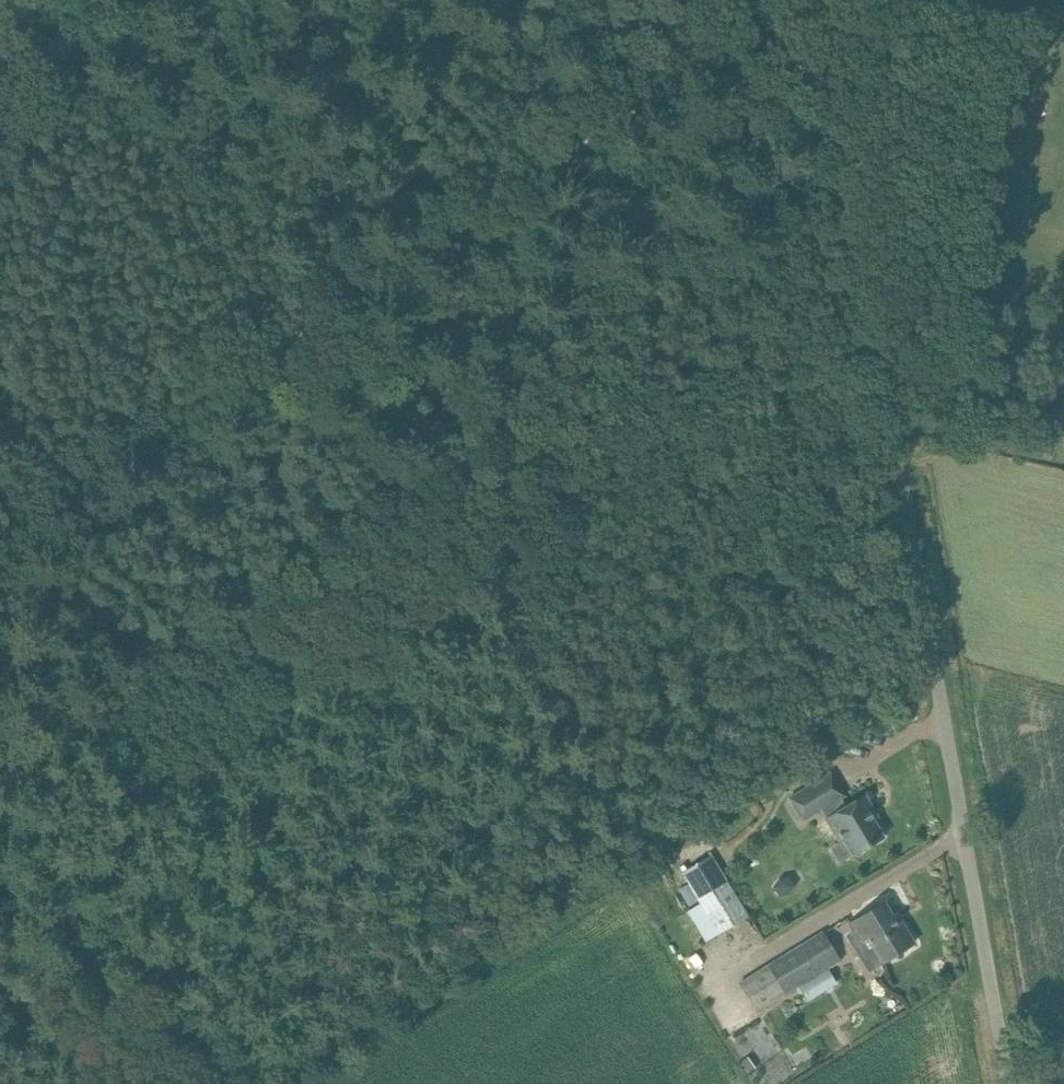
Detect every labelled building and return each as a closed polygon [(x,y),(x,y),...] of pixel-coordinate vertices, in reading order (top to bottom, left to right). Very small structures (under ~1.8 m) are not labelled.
[(1031,441),(1027,452),(1048,459),(1052,448),(1031,441)] [(883,837),(873,820),(868,812),(873,809),(864,795),(844,807),(838,798),(844,795),(830,773),(789,798),(803,820),(824,807),(830,816),(826,818),(840,841),(843,839),(853,855),(883,837)] [(710,854),(682,872),(719,933),(748,916),(710,854)] [(884,902),(865,914),(849,923),(853,929),(845,934),(867,971),(914,943),(901,922),(897,924),(884,902)] [(839,960),(822,932),(739,983),(756,1011),(783,994),(798,985),(812,976),(839,960)] [(812,976),(798,985),(808,1001),(822,992),(812,976)] [(754,1063),(776,1048),(758,1024),(737,1039),(754,1063)]
